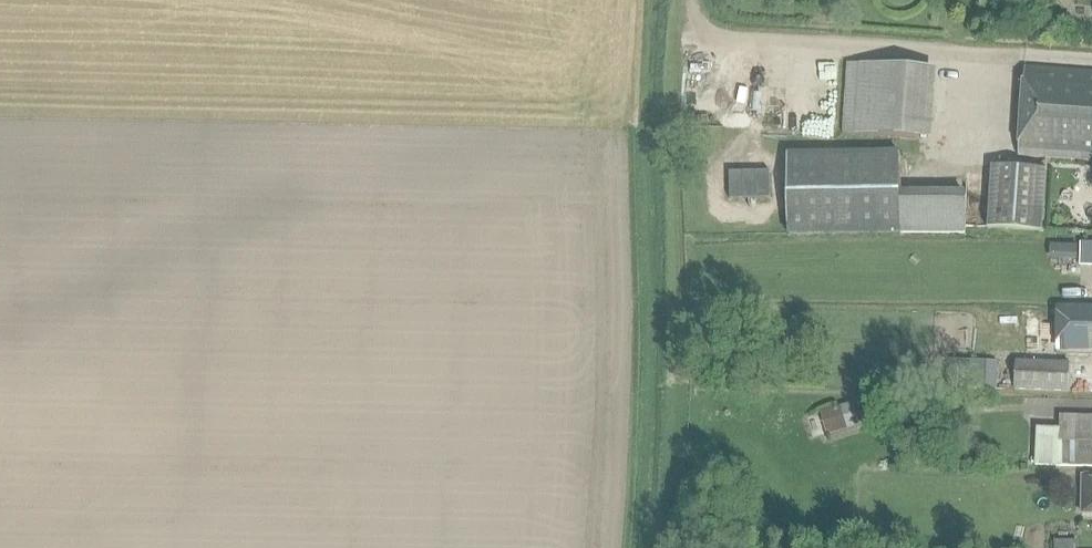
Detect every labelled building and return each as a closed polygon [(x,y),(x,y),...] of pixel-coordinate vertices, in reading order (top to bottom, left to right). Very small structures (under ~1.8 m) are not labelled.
[(843,133),(932,139),(937,68),(847,63),(843,133)] [(1024,68),(1018,156),(1091,161),(1091,72),(1024,68)] [(965,189),(900,191),(899,150),(787,153),(789,238),(966,234),(965,189)] [(1047,170),(992,166),(987,227),(1043,231),(1047,170)] [(1074,258),(1074,244),(1054,244),(1054,258),(1074,258)] [(1048,355),(1088,355),(1088,349),(1091,349),(1091,318),(1088,318),(1088,311),(1048,311),(1048,355)] [(770,337),(770,352),(788,352),(788,337),(770,337)] [(990,390),(991,361),(968,360),(968,389),(990,390)] [(1015,390),(1068,392),(1070,363),(1017,361),(1015,390)] [(791,382),(804,382),(804,366),(791,366),(791,382)] [(852,403),(820,412),(827,435),(859,426),(852,403)] [(1059,467),(1091,467),(1091,416),(1060,415),(1060,427),(1059,467)] [(1059,467),(1060,427),(1036,427),(1035,466),(1059,467)] [(1091,514),(1091,476),(1081,476),(1081,514),(1091,514)]
